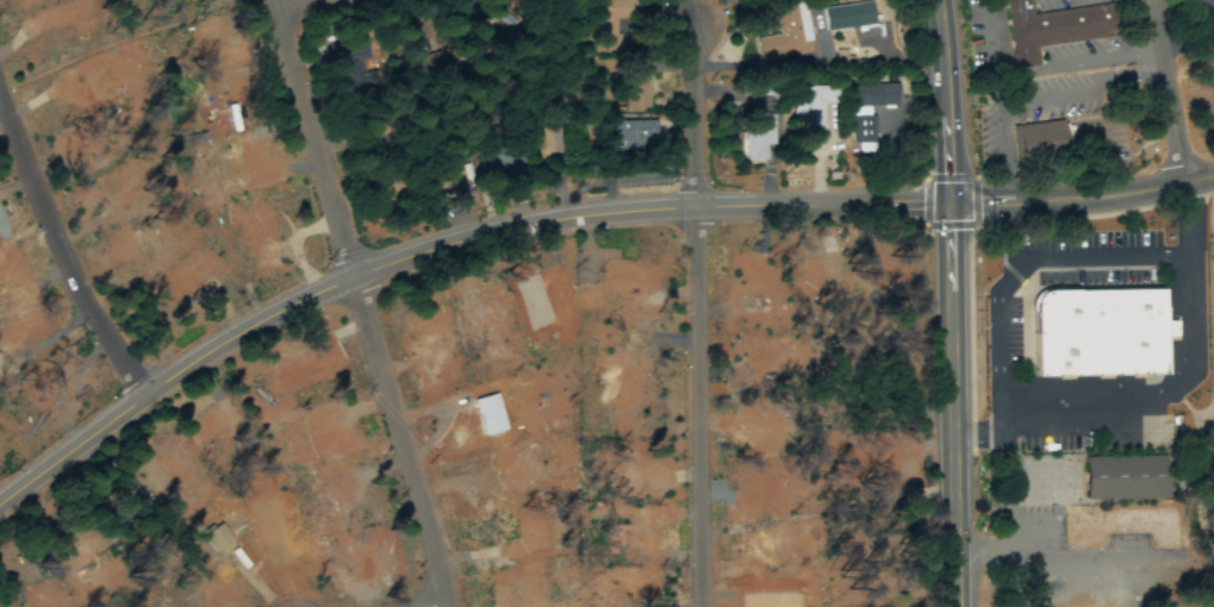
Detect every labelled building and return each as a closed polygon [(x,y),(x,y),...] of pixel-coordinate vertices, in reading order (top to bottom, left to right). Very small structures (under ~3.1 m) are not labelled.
[(1013,67),(1004,0),(1029,0),(1031,13),(1119,4),(1122,33),(1034,43),(1036,63),(1013,67)] [(876,26),(871,3),(820,13),(824,36),(876,26)] [(871,109),(890,109),(890,87),(853,88),(854,154),(872,154),(871,109)] [(795,125),(802,125),(802,140),(824,139),(824,107),(835,107),(835,89),(795,89),(795,125)] [(767,139),(774,139),(775,117),(742,116),(740,163),(766,164),(767,139)] [(608,146),(622,146),(622,154),(647,153),(647,145),(657,145),(657,122),(607,124),(608,146)] [(1011,129),(1064,123),(1066,145),(1015,151),(1011,129)] [(1033,293),(1163,293),(1163,374),(1033,374),(1033,293)] [(1023,381),(1006,381),(1006,398),(1023,398),(1023,381)] [(1165,456),(1165,499),(1084,499),(1084,456),(1146,456),(1165,456)] [(1065,511),(1066,549),(1104,549),(1104,534),(1148,534),(1150,547),(1182,549),(1182,509),(1065,511)]
